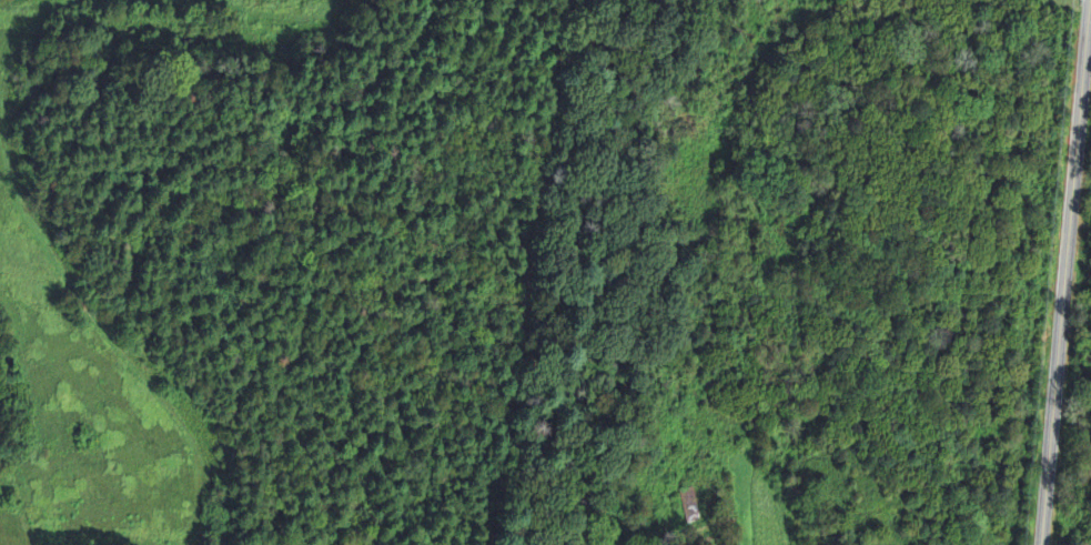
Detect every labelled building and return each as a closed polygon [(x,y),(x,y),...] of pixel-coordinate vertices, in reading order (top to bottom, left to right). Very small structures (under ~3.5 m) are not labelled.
[(693,478),(701,516),(685,519),(676,483),(693,478)]
